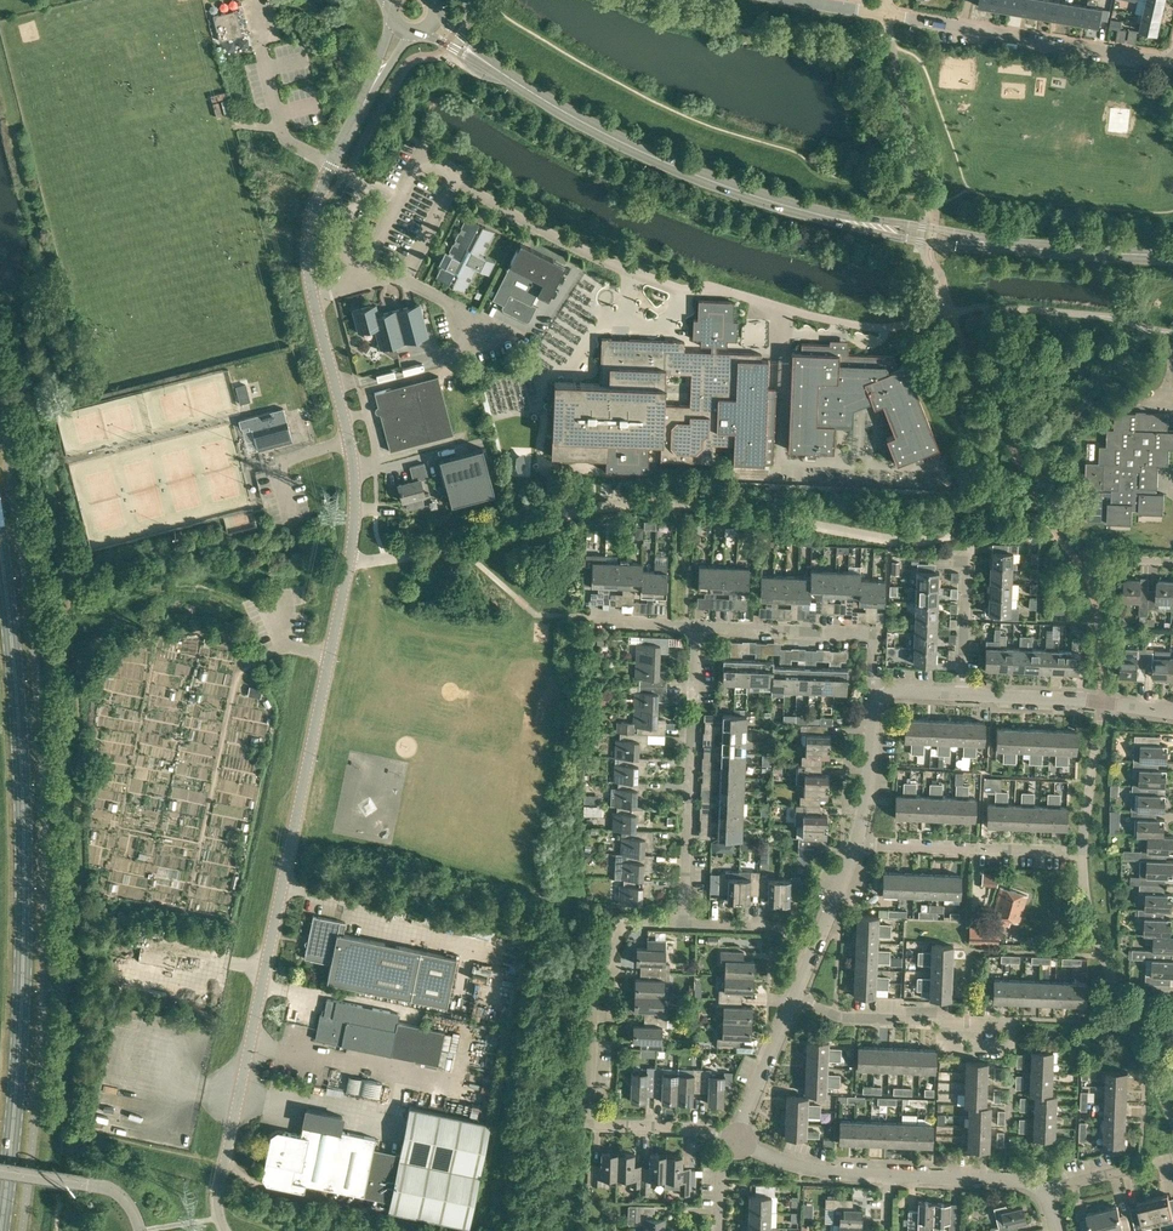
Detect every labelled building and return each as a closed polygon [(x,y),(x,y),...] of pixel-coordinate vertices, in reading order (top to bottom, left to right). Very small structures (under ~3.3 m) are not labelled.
[(994,8),(1009,10),(1011,0),(995,0),(994,8)] [(1009,10),(1024,13),(1026,0),(1011,0),(1009,10)] [(1024,13),(1039,15),(1042,0),(1026,0),(1024,13)] [(1039,15),(1055,18),(1057,1),(1054,0),(1042,0),(1039,15)] [(1144,14),(1161,18),(1165,3),(1152,0),(1147,0),(1144,14)] [(1057,1),(1055,18),(1070,21),(1073,3),(1057,1)] [(1088,6),(1085,23),(1100,26),(1103,8),(1095,7),(1096,2),(1089,1),(1088,6)] [(1073,3),(1070,21),(1085,23),(1088,6),(1073,3)] [(214,16),(216,23),(220,38),(240,33),(234,10),(214,16)] [(1137,21),(1142,22),(1141,29),(1158,33),(1161,18),(1144,14),(1144,15),(1139,13),(1137,21)] [(1121,30),(1122,22),(1111,20),(1110,28),(1121,30)] [(224,92),(210,95),(211,101),(226,97),(224,92)] [(221,101),(224,115),(230,114),(226,99),(221,101)] [(213,103),(216,117),(222,116),(218,102),(213,103)] [(488,273),(495,261),(483,255),(495,231),(466,217),(436,277),(465,291),(476,267),(488,273)] [(520,243),(509,264),(492,298),(503,303),(501,307),(502,310),(509,314),(513,312),(518,315),(519,318),(526,322),(529,321),(537,306),(531,303),(536,293),(548,299),(564,265),(520,243)] [(554,382),(551,455),(606,457),(605,470),(647,472),(648,445),(645,445),(645,440),(661,441),(660,459),(710,461),(711,443),(734,444),(733,462),(734,462),(733,476),(769,478),(769,464),(764,464),(764,462),(773,462),(776,389),(766,389),(768,360),(761,359),(761,353),(718,351),(718,346),(729,346),(730,340),(737,340),(738,320),(733,320),(734,301),(698,300),(697,319),(693,319),(692,339),(701,339),(700,346),(711,346),(711,352),(684,350),(684,341),(665,341),(629,339),(612,339),(601,338),(599,384),(581,383),(554,382)] [(371,310),(370,305),(353,310),(359,332),(375,328),(380,349),(428,337),(419,304),(378,315),(377,308),(371,310)] [(751,330),(751,347),(771,347),(771,330),(751,330)] [(834,425),(837,425),(840,345),(801,344),(801,352),(792,352),(788,449),(807,450),(807,455),(815,455),(815,450),(833,451),(834,425)] [(840,345),(837,425),(852,426),(853,408),(871,401),(874,407),(882,403),(895,434),(886,438),(896,463),(914,457),(915,461),(923,458),(921,454),(938,447),(905,364),(898,367),(893,356),(848,354),(848,345),(840,345)] [(438,375),(415,382),(374,392),(390,451),(453,434),(438,375)] [(238,398),(247,396),(245,388),(236,390),(238,398)] [(258,449),(291,440),(283,407),(238,419),(241,427),(248,425),(249,429),(252,428),(258,449)] [(129,411),(126,431),(140,433),(144,413),(129,411)] [(1099,463),(1087,462),(1086,488),(1112,489),(1112,491),(1087,490),(1087,520),(1101,521),(1102,495),(1112,495),(1111,503),(1108,502),(1107,524),(1115,524),(1115,523),(1131,524),(1131,525),(1132,525),(1132,510),(1138,511),(1138,513),(1146,514),(1146,513),(1163,513),(1163,515),(1164,493),(1153,493),(1153,487),(1157,488),(1158,465),(1169,465),(1170,448),(1172,448),(1172,431),(1167,430),(1167,425),(1168,425),(1169,413),(1146,412),(1146,416),(1136,415),(1136,412),(1115,411),(1114,429),(1108,429),(1107,445),(1100,445),(1099,463)] [(484,449),(442,460),(442,462),(441,462),(446,483),(448,482),(453,505),(496,494),(484,449)] [(414,481),(399,484),(403,501),(425,496),(421,479),(428,477),(425,463),(410,466),(414,481)] [(644,521),(644,522),(644,529),(656,529),(656,522),(656,521),(644,521)] [(606,525),(606,537),(614,537),(614,525),(606,525)] [(642,540),(642,539),(642,529),(634,529),(634,537),(635,538),(637,540),(642,540)] [(767,536),(766,546),(774,547),(776,538),(767,536)] [(991,551),(990,567),(1016,568),(1017,562),(1012,562),(1012,553),(1017,553),(1017,552),(1004,552),(991,551)] [(592,583),(592,584),(598,585),(598,602),(603,603),(605,561),(593,561),(593,568),(585,568),(585,582),(592,583)] [(605,561),(603,603),(608,603),(609,585),(617,586),(618,562),(605,561)] [(618,562),(617,586),(623,586),(623,603),(628,604),(630,562),(618,562)] [(630,562),(628,604),(634,604),(634,586),(641,587),(641,594),(642,571),(642,563),(630,562)] [(642,571),(641,594),(648,594),(647,612),(652,612),(654,563),(654,571),(642,571)] [(654,563),(652,612),(658,612),(659,594),(665,595),(667,563),(654,563)] [(699,565),(697,589),(704,589),(704,607),(709,607),(711,566),(699,565)] [(711,566),(709,607),(715,608),(716,590),(722,590),(724,566),(711,566)] [(724,566),(722,590),(729,590),(728,608),(734,608),(736,567),(724,566)] [(736,567),(734,608),(739,608),(740,591),(747,591),(749,568),(736,567)] [(990,567),(989,582),(1011,583),(1011,568),(1016,568),(990,567)] [(810,578),(809,601),(810,601),(810,594),(816,594),(815,611),(821,611),(823,571),(811,570),(810,578)] [(823,571),(821,611),(826,612),(827,594),(834,595),(835,571),(823,571)] [(835,571),(834,595),(841,595),(840,612),(846,613),(847,572),(835,571)] [(917,571),(916,586),(938,587),(939,572),(917,571)] [(847,572),(846,613),(851,613),(851,595),(859,596),(858,604),(859,604),(860,580),(859,580),(860,573),(847,572)] [(760,576),(759,599),(766,599),(765,617),(771,617),(773,576),(760,576)] [(773,576),(771,617),(777,617),(778,600),(785,600),(786,577),(773,576)] [(786,577),(785,600),(792,600),(791,618),(796,618),(798,577),(786,577)] [(798,577),(796,618),(802,618),(803,601),(809,601),(810,578),(798,577)] [(1125,579),(1124,600),(1140,601),(1140,608),(1148,608),(1149,590),(1140,590),(1141,580),(1125,579)] [(860,580),(859,604),(865,604),(864,621),(870,621),(872,581),(860,580)] [(872,581),(870,621),(876,622),(877,604),(885,605),(886,591),(886,581),(872,581)] [(1148,608),(1157,608),(1158,601),(1172,602),(1172,588),(1172,581),(1158,581),(1157,590),(1149,590),(1148,608)] [(989,582),(989,597),(1010,598),(1011,583),(989,582)] [(916,586),(916,602),(938,603),(938,587),(916,586)] [(1010,598),(989,597),(988,613),(998,614),(998,618),(1008,619),(1018,619),(1018,607),(1010,607),(1010,598)] [(916,602),(915,617),(937,618),(938,603),(916,602)] [(1058,605),(1057,613),(1065,614),(1065,605),(1058,605)] [(915,617),(915,633),(936,633),(937,618),(915,617)] [(986,647),(985,647),(984,668),(998,669),(1000,635),(1000,628),(995,628),(994,640),(986,640),(986,647)] [(915,633),(914,648),(936,649),(936,633),(915,633)] [(1000,635),(998,669),(1011,669),(1012,648),(1005,648),(1006,635),(1000,635)] [(637,643),(637,660),(659,661),(659,652),(668,652),(668,637),(642,636),(641,644),(637,643)] [(1012,648),(1011,669),(1025,670),(1026,636),(1021,636),(1020,648),(1012,648)] [(1026,636),(1025,670),(1037,670),(1038,649),(1031,649),(1032,636),(1026,636)] [(1038,649),(1037,670),(1050,671),(1051,637),(1046,637),(1045,649),(1038,649)] [(1051,637),(1050,671),(1063,672),(1064,650),(1057,650),(1058,638),(1051,637)] [(606,638),(599,638),(597,638),(597,646),(598,646),(605,646),(606,638)] [(1064,650),(1063,672),(1077,672),(1078,651),(1078,638),(1073,638),(1072,651),(1064,650)] [(730,659),(723,659),(722,682),(734,683),(736,642),(731,641),(730,659)] [(736,642),(734,683),(747,683),(748,660),(742,660),(743,642),(736,642)] [(748,660),(747,683),(759,684),(761,643),(755,643),(754,660),(749,660),(748,660)] [(761,643),(759,684),(772,684),(773,661),(766,661),(767,643),(761,643)] [(936,649),(914,648),(913,664),(935,665),(936,649)] [(1138,655),(1122,655),(1121,676),(1136,676),(1137,667),(1146,667),(1146,649),(1138,648),(1138,655)] [(773,661),(772,684),(772,695),(784,695),(784,690),(786,649),(780,649),(779,666),(773,666),(773,661)] [(784,690),(797,690),(798,667),(790,667),(791,649),(786,649),(784,690)] [(1146,649),(1146,667),(1154,667),(1153,677),(1169,678),(1170,657),(1155,656),(1155,649),(1146,649)] [(798,667),(797,690),(809,691),(810,650),(805,650),(804,667),(798,667)] [(810,650),(809,691),(821,691),(822,668),(815,668),(816,650),(810,650)] [(822,668),(821,691),(833,692),(835,651),(829,651),(828,668),(822,668)] [(835,651),(833,692),(846,693),(847,669),(840,669),(840,651),(835,651)] [(659,661),(637,660),(636,678),(640,678),(640,684),(667,686),(667,671),(658,670),(659,661)] [(635,692),(635,709),(657,710),(657,701),(666,701),(667,686),(640,684),(639,692),(635,692)] [(260,698),(262,689),(249,686),(247,695),(260,698)] [(600,693),(596,695),(594,695),(596,703),(596,705),(603,703),(600,693)] [(617,732),(621,732),(648,734),(647,734),(665,735),(665,727),(674,728),(674,722),(665,722),(666,719),(656,718),(657,710),(635,709),(634,722),(617,722),(617,732)] [(706,721),(705,726),(747,728),(747,715),(723,714),(723,721),(706,721)] [(903,739),(911,740),(911,753),(916,753),(918,719),(905,718),(903,739)] [(918,719),(916,753),(923,754),(924,740),(930,741),(931,720),(918,719)] [(931,720),(930,741),(937,741),(937,754),(943,755),(944,720),(931,720)] [(944,720),(943,755),(950,755),(950,742),(957,742),(958,721),(944,720)] [(958,721),(957,742),(964,743),(963,755),(969,756),(971,722),(958,721)] [(971,722),(969,756),(976,756),(976,743),(983,743),(984,722),(971,722)] [(807,733),(806,744),(830,745),(830,734),(823,734),(823,724),(820,724),(807,724),(802,724),(801,724),(800,733),(807,733)] [(747,728),(705,726),(705,732),(722,733),(722,739),(746,740),(747,728)] [(996,749),(1003,749),(1003,762),(1009,762),(1010,728),(997,727),(996,749)] [(1010,728),(1009,762),(1016,763),(1016,749),(1022,750),(1023,729),(1010,728)] [(1023,729),(1022,750),(1029,750),(1029,758),(1029,763),(1035,763),(1037,729),(1023,729)] [(1037,729),(1035,763),(1042,764),(1042,751),(1049,751),(1050,730),(1037,729)] [(1050,730),(1049,751),(1055,751),(1055,764),(1062,764),(1063,730),(1050,730)] [(1063,730),(1062,764),(1068,765),(1068,752),(1076,752),(1077,731),(1063,730)] [(616,757),(620,757),(638,758),(639,749),(647,749),(647,734),(648,734),(621,732),(621,740),(617,740),(616,757)] [(1134,744),(1134,760),(1159,761),(1167,761),(1168,744),(1159,744),(1160,736),(1135,735),(1134,744)] [(652,737),(652,745),(669,746),(669,737),(652,737)] [(705,745),(704,751),(746,753),(746,740),(722,739),(722,746),(705,745)] [(802,755),(801,764),(802,764),(822,765),(822,757),(829,757),(830,745),(806,744),(806,755),(802,755)] [(746,753),(704,751),(704,756),(721,757),(721,764),(745,765),(746,753)] [(615,780),(619,781),(637,781),(638,773),(646,774),(647,758),(638,758),(620,757),(620,764),(616,764),(615,780)] [(1159,761),(1134,760),(1133,769),(1140,769),(1139,784),(1158,785),(1158,786),(1166,786),(1167,769),(1159,769),(1159,761)] [(781,772),(782,764),(774,763),(773,772),(781,772)] [(703,770),(703,775),(745,777),(745,765),(721,764),(721,771),(703,770)] [(802,764),(801,764),(797,764),(796,784),(804,784),(828,785),(829,774),(821,774),(822,765),(802,764)] [(745,777),(703,775),(703,781),(720,782),(720,788),(744,789),(745,777)] [(1001,788),(1002,778),(984,777),(983,788),(1001,788)] [(909,782),(908,817),(921,817),(922,796),(916,795),(916,782),(915,782),(916,779),(910,779),(910,782),(909,782)] [(614,805),(618,805),(636,806),(637,798),(645,798),(646,782),(637,781),(619,781),(619,788),(615,788),(614,805)] [(903,782),(903,795),(895,794),(894,816),(908,817),(909,782),(903,782)] [(922,796),(921,817),(934,818),(936,783),(930,783),(929,796),(922,796)] [(936,783),(934,818),(948,818),(949,797),(942,797),(943,783),(936,783)] [(800,795),(800,804),(820,805),(820,796),(828,796),(828,785),(804,784),(804,796),(800,795)] [(949,797),(948,818),(961,819),(962,784),(956,784),(955,797),(949,797)] [(962,784),(961,819),(974,819),(975,798),(968,798),(969,784),(962,784)] [(1132,793),(1137,793),(1136,803),(1139,803),(1138,809),(1157,810),(1157,811),(1165,811),(1166,794),(1165,794),(1166,786),(1158,786),(1158,785),(1139,784),(1133,784),(1132,793)] [(702,795),(702,800),(744,802),(744,789),(720,788),(720,795),(702,795)] [(995,791),(995,804),(987,803),(986,825),(1000,825),(1001,791),(995,791)] [(1001,791),(1000,825),(1013,826),(1014,805),(1008,804),(1008,791),(1001,791)] [(1014,805),(1013,826),(1026,826),(1028,792),(1021,792),(1021,805),(1014,805)] [(1028,792),(1026,826),(1039,827),(1040,806),(1034,805),(1034,792),(1028,792)] [(1040,806),(1039,827),(1053,828),(1054,793),(1047,793),(1047,806),(1040,806)] [(1054,793),(1053,828),(1066,828),(1067,807),(1060,807),(1060,793),(1054,793)] [(744,802),(702,800),(702,806),(720,807),(719,813),(743,814),(744,802)] [(770,803),(761,803),(761,815),(769,815),(770,803)] [(795,804),(795,824),(827,825),(827,815),(820,815),(820,805),(800,804),(795,804)] [(618,805),(618,812),(613,812),(613,829),(627,829),(635,830),(636,822),(644,822),(645,806),(636,806),(618,805)] [(1131,818),(1138,818),(1137,834),(1149,835),(1149,834),(1164,835),(1165,818),(1157,818),(1157,811),(1157,810),(1138,809),(1132,809),(1131,818)] [(701,819),(701,824),(742,826),(743,814),(719,813),(719,820),(701,819)] [(742,826),(701,824),(701,831),(719,831),(718,839),(742,840),(742,826)] [(827,825),(795,824),(799,825),(798,837),(798,853),(818,854),(818,837),(826,837),(827,825)] [(623,836),(622,853),(644,854),(645,845),(653,846),(654,831),(635,830),(627,829),(627,836),(623,836)] [(1147,860),(1148,859),(1166,860),(1166,852),(1172,852),(1172,835),(1164,835),(1149,834),(1149,835),(1148,850),(1141,850),(1141,859),(1147,860)] [(621,878),(625,878),(643,879),(643,878),(644,870),(652,870),(653,855),(644,854),(622,853),(616,853),(615,877),(621,878)] [(1140,884),(1165,885),(1165,877),(1172,877),(1172,860),(1166,860),(1148,859),(1147,860),(1147,875),(1140,875),(1140,884)] [(981,885),(997,887),(999,871),(983,869),(981,885)] [(739,877),(738,901),(750,902),(750,894),(759,895),(760,875),(760,871),(750,870),(750,877),(739,877)] [(882,893),(897,894),(898,872),(883,871),(882,893)] [(718,893),(727,893),(727,901),(738,901),(739,877),(728,876),(728,873),(719,872),(718,893)] [(882,886),(882,872),(874,872),(872,886),(882,886)] [(898,872),(897,894),(913,895),(914,873),(898,872)] [(914,873),(913,895),(928,895),(929,873),(914,873)] [(929,873),(928,895),(944,896),(945,874),(929,873)] [(945,874),(944,896),(960,897),(960,875),(945,874)] [(760,875),(759,895),(768,895),(768,902),(778,903),(779,879),(769,878),(768,875),(760,875)] [(779,879),(778,903),(790,903),(790,896),(800,896),(801,876),(790,876),(790,879),(779,879)] [(625,878),(625,885),(621,885),(620,902),(642,903),(643,894),(651,894),(652,879),(643,878),(643,879),(625,878)] [(1165,885),(1140,884),(1139,893),(1144,893),(1144,902),(1146,902),(1145,908),(1164,909),(1172,910),(1172,893),(1165,893),(1165,885)] [(1019,921),(1027,894),(1000,885),(996,899),(997,900),(993,913),(1019,921)] [(1171,934),(1172,918),(1164,917),(1164,909),(1145,908),(1145,909),(1139,908),(1138,917),(1142,918),(1142,933),(1143,934),(1145,934),(1154,934),(1171,934)] [(327,981),(410,998),(446,1006),(457,957),(338,933),(341,920),(313,915),(304,958),(331,963),(327,981)] [(857,915),(856,929),(891,930),(891,923),(878,923),(878,916),(857,915)] [(464,921),(442,916),(439,929),(461,934),(464,921)] [(969,926),(969,942),(998,943),(999,927),(969,926)] [(856,929),(856,941),(877,942),(877,936),(891,936),(891,930),(856,929)] [(1145,934),(1145,942),(1151,942),(1151,950),(1146,949),(1146,959),(1153,959),(1153,958),(1171,959),(1172,959),(1172,951),(1172,934),(1171,934),(1154,934),(1145,934)] [(641,963),(640,970),(669,971),(670,964),(665,964),(666,942),(646,941),(645,948),(636,947),(636,963),(641,963)] [(856,941),(855,954),(890,956),(890,950),(877,949),(877,942),(856,941)] [(918,951),(918,957),(952,959),(953,945),(931,944),(930,951),(918,951)] [(725,959),(725,974),(754,975),(754,960),(744,960),(744,951),(720,950),(720,959),(725,959)] [(855,954),(854,968),(876,968),(876,962),(890,963),(890,956),(855,954)] [(952,959),(918,957),(918,964),(930,965),(930,971),(952,971),(952,959)] [(1152,974),(1145,974),(1145,983),(1169,984),(1170,984),(1171,976),(1172,976),(1172,959),(1171,959),(1153,958),(1153,959),(1152,974)] [(854,968),(854,980),(889,982),(889,976),(876,976),(876,968),(854,968)] [(635,978),(635,993),(664,995),(665,980),(669,980),(669,971),(640,970),(640,978),(635,978)] [(917,977),(917,983),(951,984),(952,971),(930,971),(930,977),(917,977)] [(719,989),(719,997),(742,998),(742,991),(753,991),(754,975),(725,974),(724,989),(719,989)] [(189,978),(177,982),(179,989),(191,985),(189,978)] [(993,1000),(1008,1001),(1009,979),(994,978),(993,1000)] [(1009,979),(1008,1001),(1023,1001),(1024,980),(1009,979)] [(889,982),(854,980),(853,994),(875,995),(875,988),(888,989),(889,982)] [(1024,980),(1023,1001),(1039,1002),(1040,980),(1024,980)] [(1040,980),(1039,1002),(1054,1003),(1055,981),(1040,980)] [(1055,981),(1054,1003),(1069,1003),(1070,982),(1055,981)] [(1070,982),(1069,1003),(1085,1004),(1086,982),(1070,982)] [(951,984),(917,983),(916,990),(929,990),(929,997),(951,998),(951,984)] [(664,995),(635,993),(634,1010),(641,1010),(641,1012),(638,1012),(638,1015),(641,1015),(641,1017),(668,1018),(668,1011),(664,1011),(664,995)] [(742,998),(719,997),(718,1006),(723,1006),(723,1021),(752,1022),(752,1006),(742,1006),(742,998)] [(400,1013),(327,998),(323,1015),(397,1030),(398,1021),(400,1013)] [(445,1031),(398,1021),(397,1030),(323,1015),(320,1014),(315,1039),(438,1064),(445,1031)] [(633,1040),(640,1041),(640,1048),(667,1050),(667,1041),(662,1041),(663,1027),(673,1027),(673,1018),(668,1018),(641,1017),(644,1018),(644,1024),(633,1024),(633,1040)] [(723,1021),(722,1036),(717,1036),(717,1044),(740,1045),(740,1037),(751,1038),(752,1022),(723,1021)] [(807,1039),(807,1052),(841,1054),(841,1048),(828,1048),(828,1040),(807,1039)] [(857,1067),(872,1068),(873,1046),(858,1045),(857,1067)] [(873,1046),(872,1068),(888,1069),(889,1047),(873,1046)] [(889,1047),(888,1069),(903,1069),(904,1047),(889,1047)] [(904,1047),(903,1069),(919,1070),(920,1048),(904,1047)] [(920,1048),(919,1070),(934,1071),(935,1049),(920,1048)] [(1031,1050),(1030,1061),(1052,1061),(1052,1050),(1031,1050)] [(807,1052),(806,1066),(827,1067),(827,1060),(841,1061),(841,1054),(807,1052)] [(966,1060),(966,1071),(987,1072),(987,1061),(966,1060)] [(1030,1061),(1030,1072),(1051,1072),(1052,1061),(1030,1061)] [(331,1082),(331,1064),(315,1064),(314,1081),(331,1082)] [(647,1066),(647,1071),(631,1071),(630,1100),(647,1100),(647,1089),(654,1090),(655,1067),(647,1066)] [(806,1066),(805,1079),(840,1081),(840,1074),(827,1074),(827,1067),(806,1066)] [(655,1067),(654,1090),(662,1090),(661,1101),(676,1102),(678,1072),(663,1072),(663,1067),(655,1067)] [(678,1072),(676,1102),(693,1102),(693,1091),(700,1092),(701,1069),(693,1068),(693,1073),(678,1072)] [(701,1069),(700,1092),(708,1092),(707,1103),(724,1104),(725,1083),(732,1083),(732,1072),(724,1071),(724,1074),(710,1074),(710,1069),(701,1069)] [(1106,1070),(1105,1086),(1127,1087),(1128,1071),(1106,1070)] [(966,1071),(965,1082),(987,1083),(987,1072),(966,1071)] [(1030,1072),(1029,1083),(1051,1083),(1051,1072),(1030,1072)] [(379,1096),(381,1082),(349,1076),(346,1090),(379,1096)] [(840,1081),(805,1079),(805,1093),(826,1094),(827,1086),(839,1087),(840,1081)] [(965,1082),(965,1093),(986,1094),(987,1083),(965,1082)] [(1029,1083),(1029,1094),(1034,1094),(1050,1094),(1051,1083),(1029,1083)] [(1105,1086),(1105,1101),(1127,1102),(1127,1087),(1105,1086)] [(969,1105),(986,1104),(986,1094),(965,1093),(964,1105),(969,1105)] [(1034,1094),(1034,1105),(1055,1105),(1055,1094),(1050,1094),(1034,1094)] [(786,1095),(785,1109),(820,1110),(820,1104),(807,1104),(808,1096),(786,1095)] [(373,1109),(376,1101),(364,1098),(361,1106),(373,1109)] [(1105,1101),(1104,1117),(1126,1118),(1127,1102),(1105,1101)] [(986,1104),(969,1105),(969,1115),(990,1116),(990,1104),(986,1104)] [(1034,1105),(1034,1115),(1054,1116),(1055,1105),(1034,1105)] [(270,1133),(265,1161),(262,1176),(266,1183),(303,1190),(305,1183),(390,1201),(388,1210),(391,1211),(405,1144),(413,1107),(410,1106),(400,1153),(374,1148),(376,1138),(340,1130),(343,1116),(306,1108),(301,1134),(277,1129),(270,1133)] [(405,1144),(391,1211),(469,1227),(491,1123),(413,1107),(405,1144)] [(785,1109),(785,1122),(807,1123),(807,1117),(820,1117),(820,1110),(785,1109)] [(969,1115),(968,1126),(990,1127),(990,1116),(969,1115)] [(1034,1115),(1033,1126),(1054,1127),(1054,1116),(1034,1115)] [(1104,1117),(1104,1133),(1125,1134),(1126,1118),(1104,1117)] [(839,1141),(854,1142),(855,1120),(840,1120),(839,1141)] [(855,1120),(854,1142),(870,1143),(871,1121),(855,1120)] [(871,1121),(870,1143),(885,1143),(886,1122),(871,1121)] [(807,1123),(785,1122),(784,1136),(819,1137),(819,1131),(806,1131),(807,1123)] [(886,1122),(885,1143),(900,1144),(901,1122),(886,1122)] [(901,1122),(900,1144),(916,1145),(917,1123),(901,1122)] [(917,1123),(916,1145),(931,1145),(932,1124),(917,1123)] [(968,1126),(968,1137),(989,1138),(990,1127),(968,1126)] [(1054,1127),(1033,1126),(1033,1137),(1053,1138),(1054,1127)] [(1125,1134),(1104,1133),(1103,1148),(1125,1149),(1125,1134)] [(989,1138),(968,1137),(967,1148),(989,1148),(989,1138)] [(602,1152),(601,1163),(592,1163),(591,1184),(602,1185),(602,1176),(617,1177),(618,1153),(602,1152)] [(618,1153),(617,1177),(631,1177),(631,1186),(640,1187),(639,1192),(640,1192),(641,1165),(633,1164),(634,1154),(618,1153)] [(641,1165),(640,1192),(650,1193),(650,1178),(665,1178),(665,1187),(667,1155),(650,1154),(650,1165),(641,1165)] [(667,1155),(665,1187),(680,1188),(680,1193),(688,1193),(689,1184),(689,1170),(681,1169),(682,1155),(667,1155)] [(988,1167),(988,1157),(975,1158),(976,1167),(988,1167)] [(1153,1197),(1159,1221),(1172,1218),(1172,1212),(1168,1193),(1153,1197)] [(749,1195),(748,1211),(770,1211),(771,1195),(755,1195),(749,1195)] [(834,1214),(833,1223),(861,1225),(862,1209),(852,1208),(852,1199),(825,1197),(825,1207),(843,1208),(843,1214),(839,1214),(839,1217),(837,1217),(837,1214),(834,1214)] [(1138,1206),(1130,1208),(1136,1230),(1145,1230),(1143,1225),(1159,1221),(1153,1197),(1137,1201),(1138,1206)] [(918,1230),(932,1230),(933,1202),(918,1202),(918,1212),(908,1211),(908,1230),(918,1230)] [(932,1230),(943,1230),(943,1221),(949,1222),(948,1230),(955,1230),(958,1230),(959,1213),(949,1212),(949,1203),(933,1202),(932,1230)] [(998,1227),(999,1230),(1018,1230),(1017,1224),(1026,1221),(1022,1206),(1011,1208),(1005,1204),(993,1207),(998,1227)] [(646,1224),(645,1230),(663,1230),(664,1218),(654,1217),(654,1205),(628,1205),(627,1223),(646,1224)] [(1102,1209),(1107,1230),(1109,1230),(1117,1229),(1117,1230),(1131,1230),(1127,1213),(1120,1215),(1117,1206),(1102,1209)] [(1090,1229),(1083,1230),(1107,1230),(1102,1209),(1086,1213),(1090,1229)] [(748,1211),(747,1226),(770,1226),(770,1211),(748,1211)]
